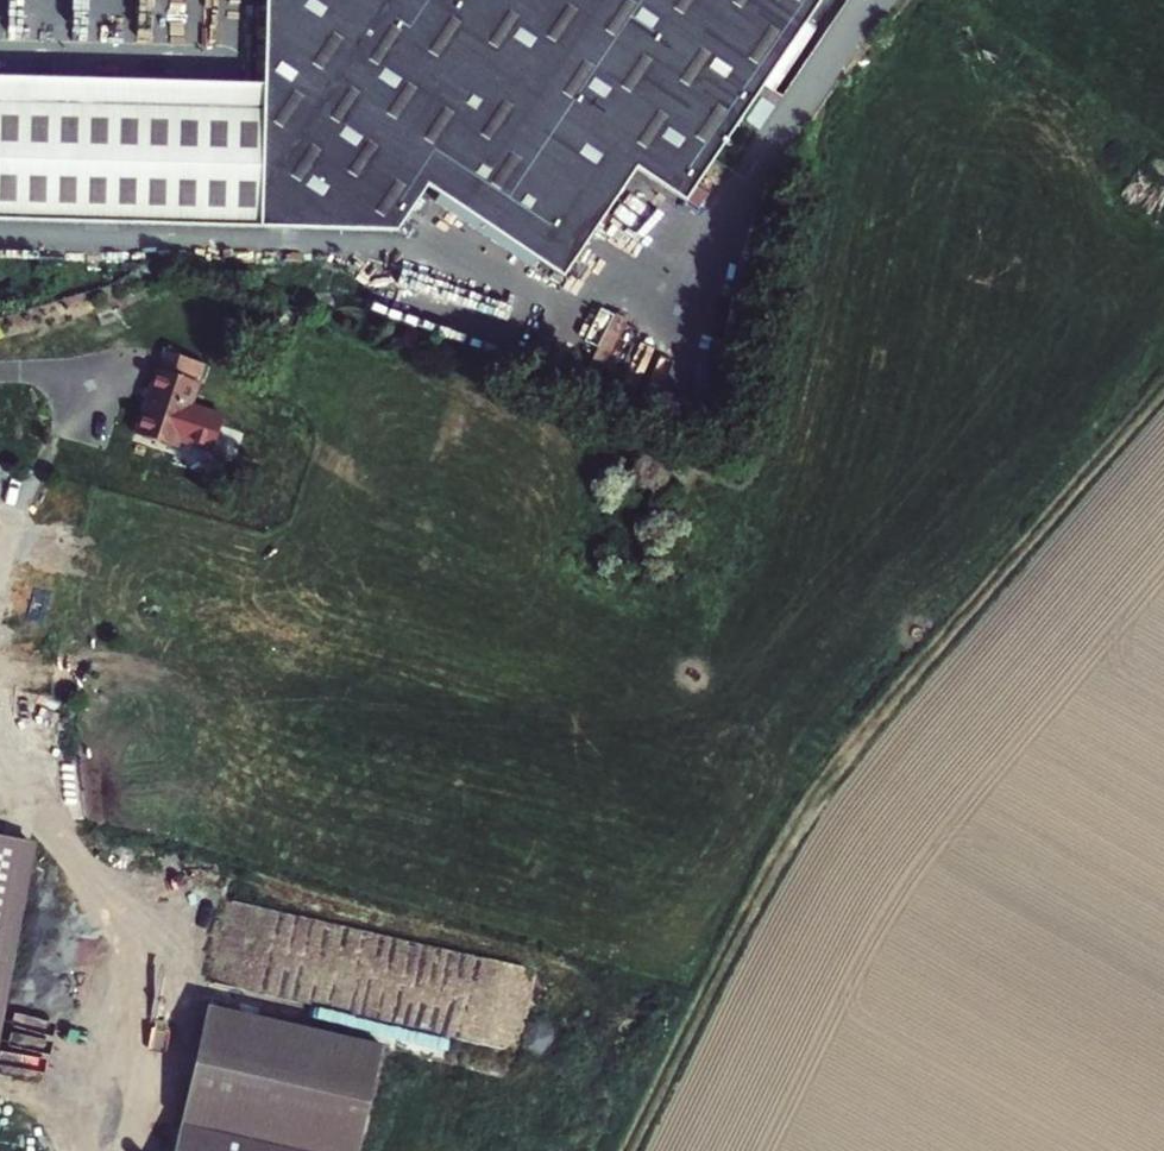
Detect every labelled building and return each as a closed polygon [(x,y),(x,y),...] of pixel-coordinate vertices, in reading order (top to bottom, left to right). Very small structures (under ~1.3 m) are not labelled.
[(258,83),(0,75),(0,219),(395,231),(424,187),(560,278),(633,170),(682,202),(820,0),(261,0),(258,83)] [(206,363),(165,349),(159,368),(157,368),(136,430),(179,445),(206,363)] [(22,830),(0,826),(0,953),(22,830)] [(181,1120),(321,1150),(359,1150),(380,1052),(206,1012),(181,1120)] [(174,1150),(321,1150),(181,1120),(174,1150)]
